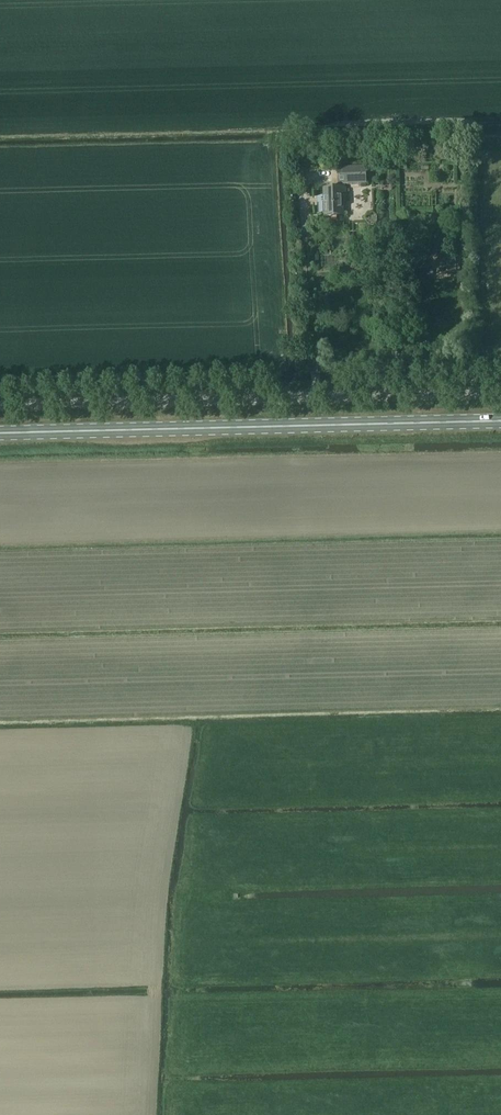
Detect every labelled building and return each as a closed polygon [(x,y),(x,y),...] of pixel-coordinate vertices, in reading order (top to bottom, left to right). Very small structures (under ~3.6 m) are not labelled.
[(312,156),(296,157),(296,165),(312,164),(312,156)] [(319,197),(317,197),(317,203),(318,214),(325,214),(325,216),(344,216),(343,205),(346,205),(346,188),(346,185),(367,184),(366,167),(339,168),(339,185),(339,188),(324,189),(324,197),(319,197)]
